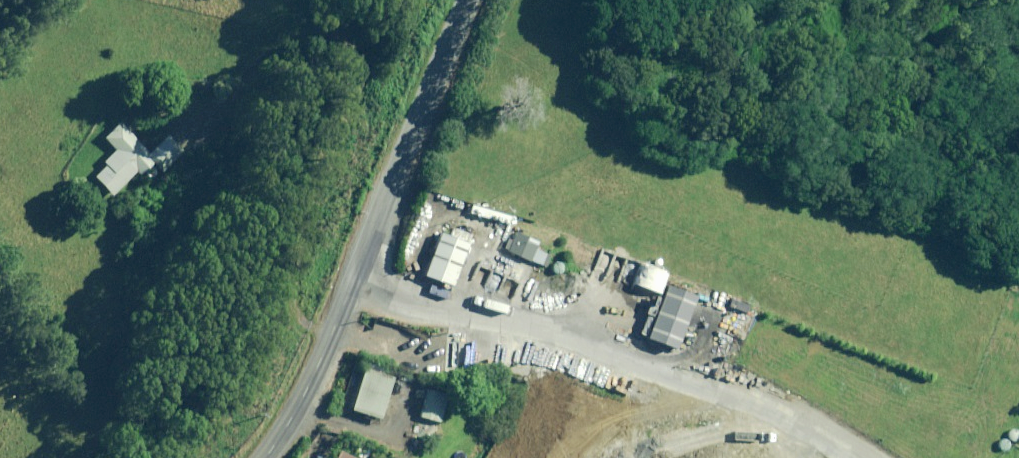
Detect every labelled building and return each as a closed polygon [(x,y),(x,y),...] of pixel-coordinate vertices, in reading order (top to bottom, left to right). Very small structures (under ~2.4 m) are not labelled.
[(168,135),(149,153),(119,123),(104,139),(116,151),(104,163),(107,165),(95,177),(114,197),(138,173),(141,176),(145,172),(152,180),(157,184),(187,154),(168,135)] [(461,232),(451,229),(448,237),(438,233),(422,276),(450,286),(465,244),(458,241),(461,232)] [(524,284),(533,264),(539,266),(544,255),(532,249),(535,243),(514,233),(506,251),(505,254),(492,248),(484,266),(524,284)] [(567,273),(549,280),(545,270),(532,276),(537,290),(540,296),(571,283),(567,273)] [(658,348),(659,347),(659,348),(660,348),(660,349),(661,350),(662,351),(663,351),(664,352),(665,352),(666,351),(667,351),(668,351),(668,350),(669,349),(670,349),(670,348),(670,347),(672,341),(688,293),(666,286),(652,327),(644,325),(641,334),(649,336),(648,340),(647,341),(647,342),(647,343),(647,344),(647,345),(648,346),(648,347),(649,348),(650,349),(651,349),(652,350),(653,350),(654,350),(656,349),(657,349),(657,348),(658,348)] [(391,378),(363,368),(349,410),(377,420),(391,378)] [(414,397),(423,399),(418,418),(438,423),(445,394),(427,389),(416,387),(414,397)]
